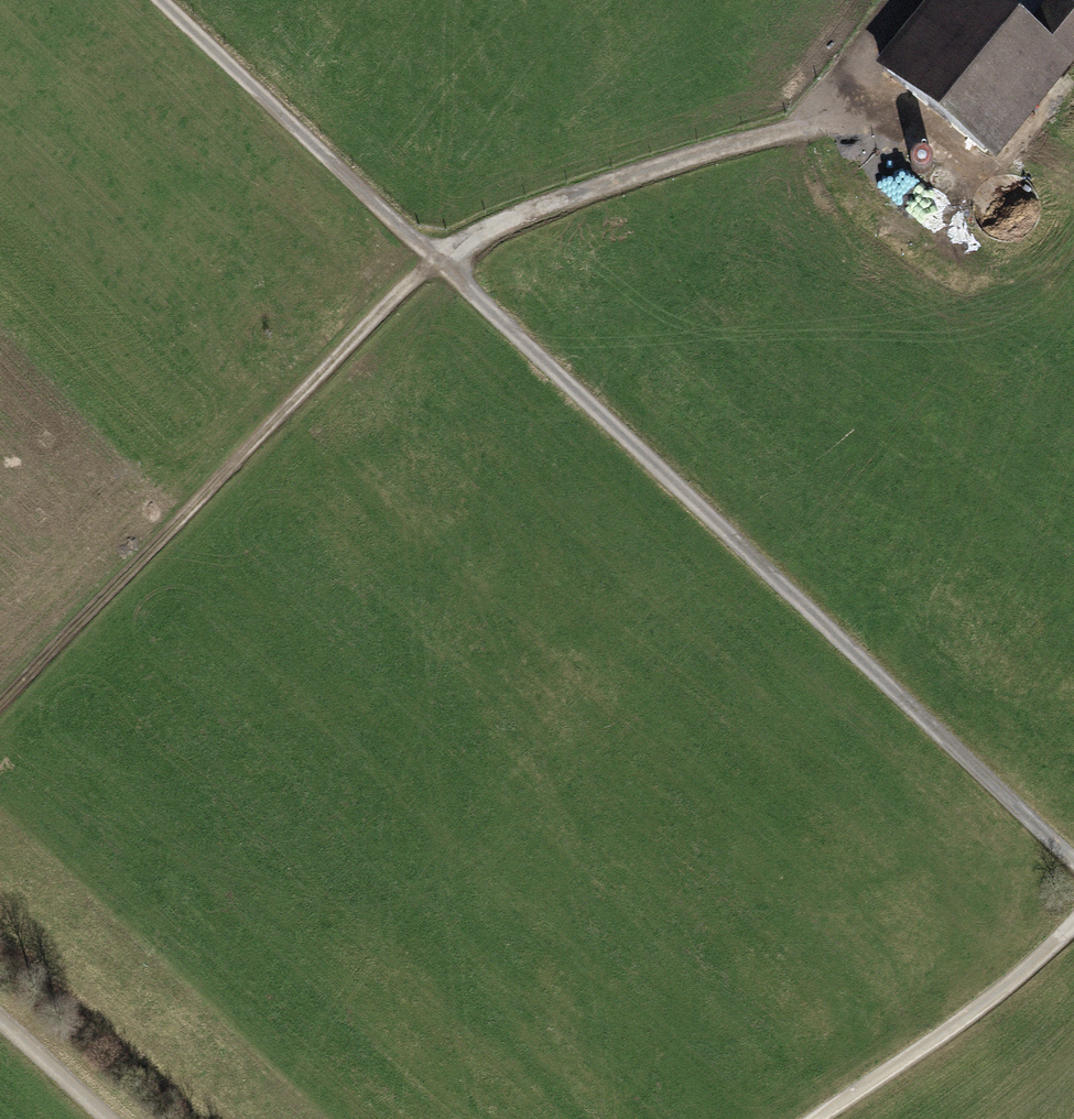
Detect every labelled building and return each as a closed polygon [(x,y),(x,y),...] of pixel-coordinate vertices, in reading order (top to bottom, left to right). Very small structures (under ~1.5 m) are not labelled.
[(883,70),(984,152),(1016,114),(1006,106),(1052,50),(1069,64),(1073,58),(1073,0),(1056,0),(1031,31),(993,0),(940,0),(883,70)]
